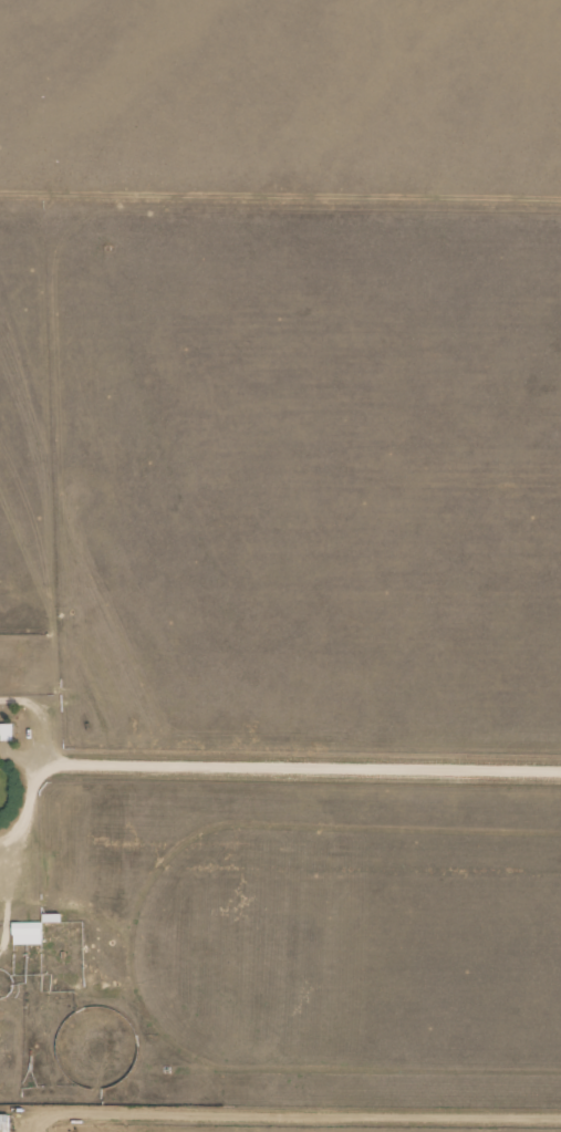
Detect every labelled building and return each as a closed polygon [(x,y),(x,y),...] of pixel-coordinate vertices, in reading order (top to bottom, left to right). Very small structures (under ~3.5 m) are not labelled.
[(12,923),(12,946),(41,946),(41,923),(12,923)] [(8,1116),(0,1116),(0,1131),(8,1131),(8,1116)]
